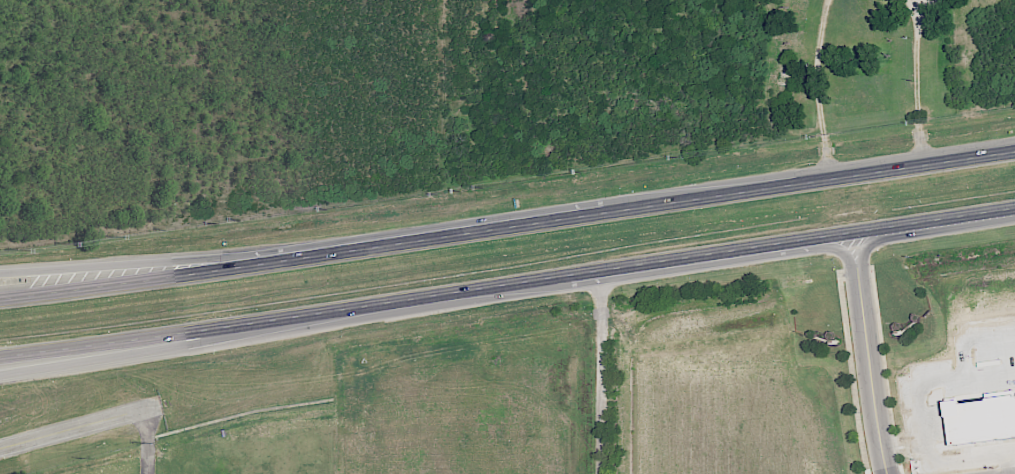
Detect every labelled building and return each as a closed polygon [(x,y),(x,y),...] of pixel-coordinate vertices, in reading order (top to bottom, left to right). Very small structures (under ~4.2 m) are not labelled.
[(944,445),(1014,437),(1014,390),(938,399),(944,445)]
